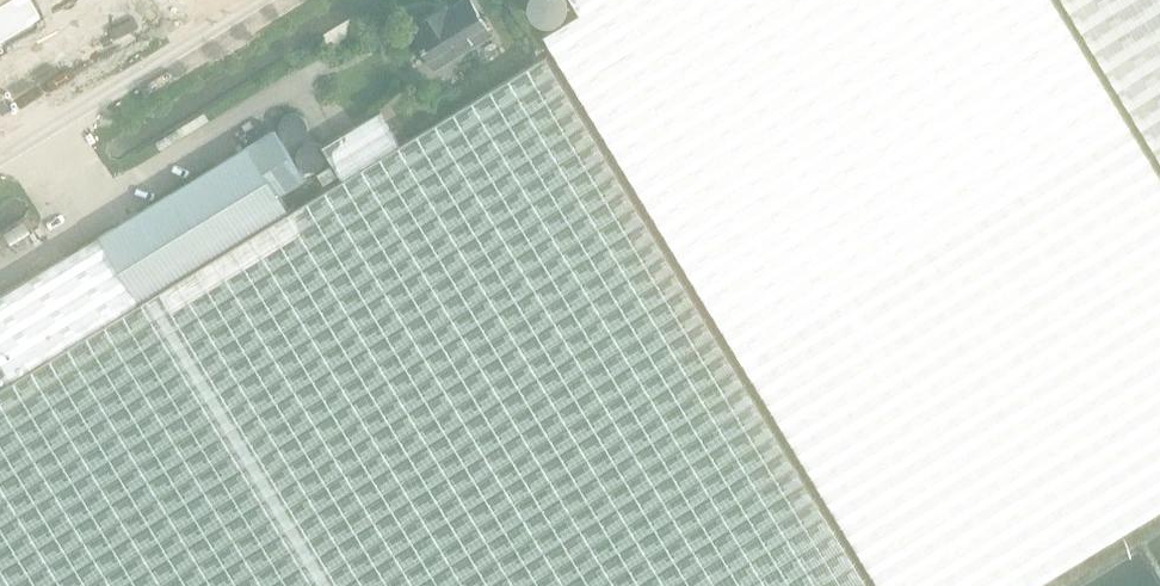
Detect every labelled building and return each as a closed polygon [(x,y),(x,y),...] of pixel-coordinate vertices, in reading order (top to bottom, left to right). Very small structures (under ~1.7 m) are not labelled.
[(13,4),(27,27),(73,0),(0,0),(0,11),(13,4)] [(490,33),(471,0),(462,0),(449,8),(447,4),(415,25),(417,28),(413,30),(424,49),(429,46),(439,64),(490,33)] [(581,12),(600,0),(574,0),(581,12)] [(893,585),(1159,585),(1159,153),(1067,0),(688,0),(576,68),(893,585)] [(1159,153),(1159,0),(1067,0),(1159,153)] [(289,211),(0,388),(0,585),(871,585),(826,512),(546,54),(399,144),(379,112),(323,146),(342,178),(289,211)] [(289,211),(278,193),(304,177),(274,128),(0,296),(0,388),(289,211)] [(321,184),(335,177),(330,168),(316,175),(321,184)]
